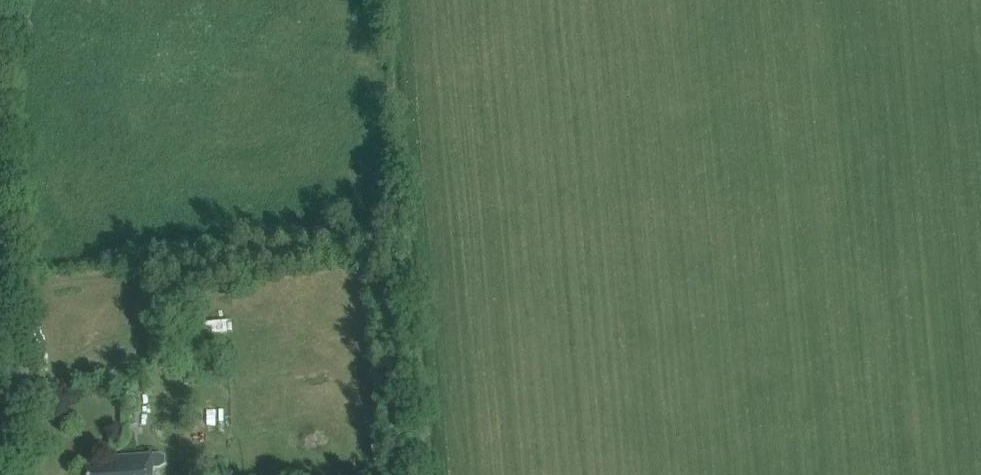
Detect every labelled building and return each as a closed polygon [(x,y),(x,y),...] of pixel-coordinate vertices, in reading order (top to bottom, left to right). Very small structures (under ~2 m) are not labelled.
[(229,319),(206,320),(206,332),(230,331),(229,319)] [(151,454),(110,457),(111,465),(88,466),(88,474),(153,474),(152,468),(159,467),(166,464),(165,456),(158,453),(151,454)]
